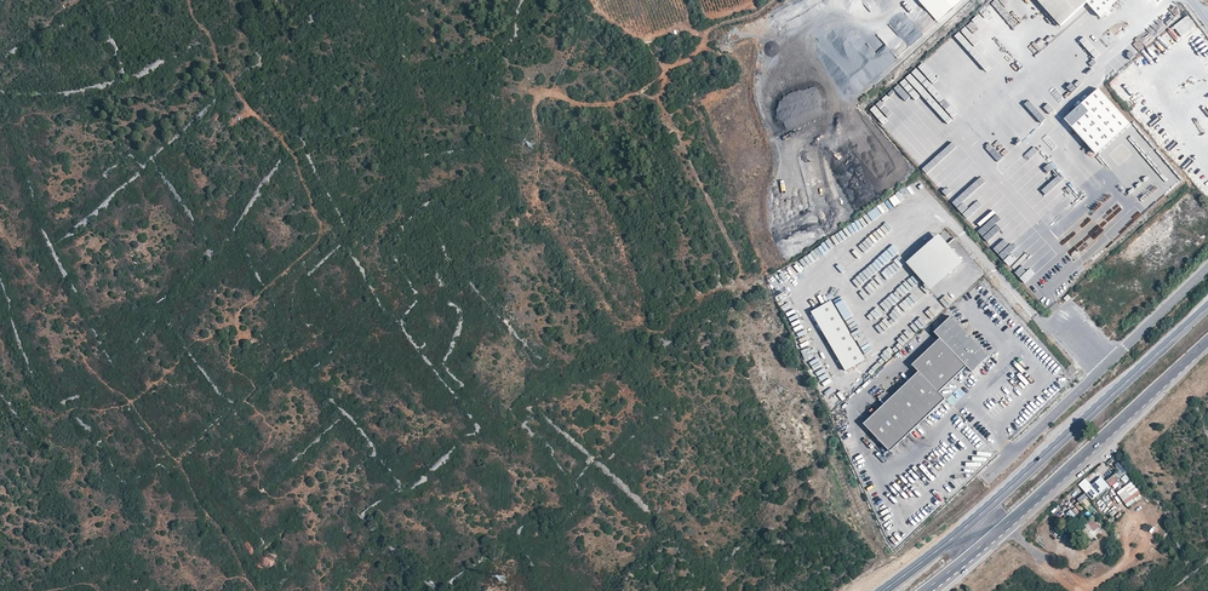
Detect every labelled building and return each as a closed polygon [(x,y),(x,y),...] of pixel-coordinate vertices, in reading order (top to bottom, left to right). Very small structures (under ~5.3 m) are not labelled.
[(919,1),(938,22),(962,0),(920,0),(919,1)] [(991,3),(997,10),(1002,5),(997,0),(994,0),(991,3)] [(1060,26),(1086,3),(1099,17),(1118,0),(1037,0),(1060,26)] [(1195,26),(1188,16),(1174,26),(1181,36),(1195,26)] [(1017,71),(1022,66),(1016,60),(1011,65),(1017,71)] [(1111,86),(1118,81),(1115,78),(1109,83),(1111,86)] [(1131,124),(1100,89),(1066,119),(1097,154),(1131,124)] [(1056,109),(1061,104),(1047,90),(1042,95),(1056,109)] [(997,151),(992,155),(998,162),(1003,158),(997,151)] [(984,174),(952,202),(972,225),(987,213),(981,206),(987,201),(982,195),(988,190),(984,185),(989,180),(984,174)] [(1078,205),(1081,202),(1058,175),(1040,191),(1046,197),(1047,196),(1058,209),(1060,208),(1059,207),(1071,197),(1078,205)] [(914,182),(919,190),(923,187),(918,180),(914,182)] [(891,197),(896,204),(910,195),(905,187),(891,197)] [(873,206),(877,215),(895,207),(891,199),(873,206)] [(1135,208),(1121,222),(1123,224),(1117,230),(1121,235),(1142,215),(1135,208)] [(862,217),(858,219),(862,228),(866,226),(862,217)] [(849,225),(854,233),(861,229),(856,221),(849,225)] [(846,238),(853,233),(849,225),(841,229),(846,238)] [(1098,225),(1094,229),(1097,232),(1093,236),(1095,238),(1103,230),(1098,225)] [(839,233),(820,242),(824,250),(843,242),(839,233)] [(964,263),(941,236),(923,252),(947,278),(964,263)] [(998,254),(1003,260),(1022,243),(1017,238),(998,254)] [(817,246),(810,250),(814,259),(821,255),(817,246)] [(1075,246),(1068,251),(1073,260),(1081,256),(1075,246)] [(1038,250),(1016,272),(1021,278),(1044,256),(1038,250)] [(947,278),(923,252),(908,265),(932,292),(947,278)] [(808,255),(793,263),(798,273),(813,265),(808,255)] [(794,274),(798,272),(793,264),(790,266),(794,274)] [(789,266),(779,271),(783,279),(793,273),(789,266)] [(778,277),(769,282),(771,286),(780,282),(778,277)] [(856,290),(863,284),(856,277),(850,283),(856,290)] [(777,293),(778,297),(788,294),(786,289),(777,293)] [(980,294),(985,302),(994,297),(989,289),(980,294)] [(824,291),(816,297),(821,304),(829,299),(824,291)] [(896,302),(900,300),(893,292),(890,295),(896,302)] [(939,300),(930,309),(937,317),(946,308),(939,300)] [(925,310),(932,304),(929,301),(922,307),(925,310)] [(832,303),(812,315),(847,374),(867,362),(832,303)] [(876,308),(883,314),(886,310),(879,305),(876,308)] [(1081,315),(1084,312),(1078,305),(1075,307),(1081,315)] [(896,309),(890,314),(894,320),(901,315),(896,309)] [(795,311),(787,315),(792,325),(800,321),(795,311)] [(873,311),(867,315),(872,323),(879,318),(873,311)] [(990,357),(951,317),(934,333),(940,340),(913,366),(919,373),(864,425),(891,453),(946,400),(939,394),(967,367),(972,373),(990,357)] [(879,322),(884,329),(888,327),(883,320),(879,322)] [(917,332),(921,330),(915,322),(911,324),(917,332)] [(894,340),(901,348),(912,338),(904,330),(894,340)] [(859,343),(863,350),(870,347),(867,339),(859,343)] [(810,346),(801,351),(805,360),(814,356),(810,346)] [(880,363),(872,368),(874,371),(882,366),(880,363)] [(830,390),(822,396),(825,400),(833,394),(830,390)] [(877,397),(883,404),(891,397),(884,390),(877,397)] [(841,392),(830,398),(833,403),(844,398),(841,392)] [(1125,470),(1120,464),(1116,467),(1121,473),(1125,470)] [(1111,486),(1120,479),(1117,474),(1114,476),(1113,475),(1107,481),(1111,486)] [(899,478),(896,481),(903,489),(906,487),(899,478)] [(1100,478),(1093,484),(1101,492),(1108,486),(1100,478)] [(1135,502),(1133,498),(1140,494),(1133,482),(1117,491),(1127,507),(1135,502)] [(1101,492),(1093,484),(1086,491),(1093,499),(1101,492)] [(1082,501),(1086,498),(1087,497),(1085,494),(1078,500),(1081,503),(1082,501)] [(1091,504),(1086,498),(1082,501),(1087,507),(1091,504)] [(1079,502),(1075,505),(1080,512),(1084,509),(1079,502)] [(1066,515),(1065,516),(1071,523),(1073,522),(1066,515)] [(1071,523),(1065,516),(1060,521),(1066,527),(1071,523)] [(907,519),(903,522),(911,530),(914,527),(907,519)] [(1086,527),(1079,532),(1088,542),(1094,537),(1097,540),(1099,538),(1098,536),(1103,532),(1092,519),(1084,525),(1086,527)]
